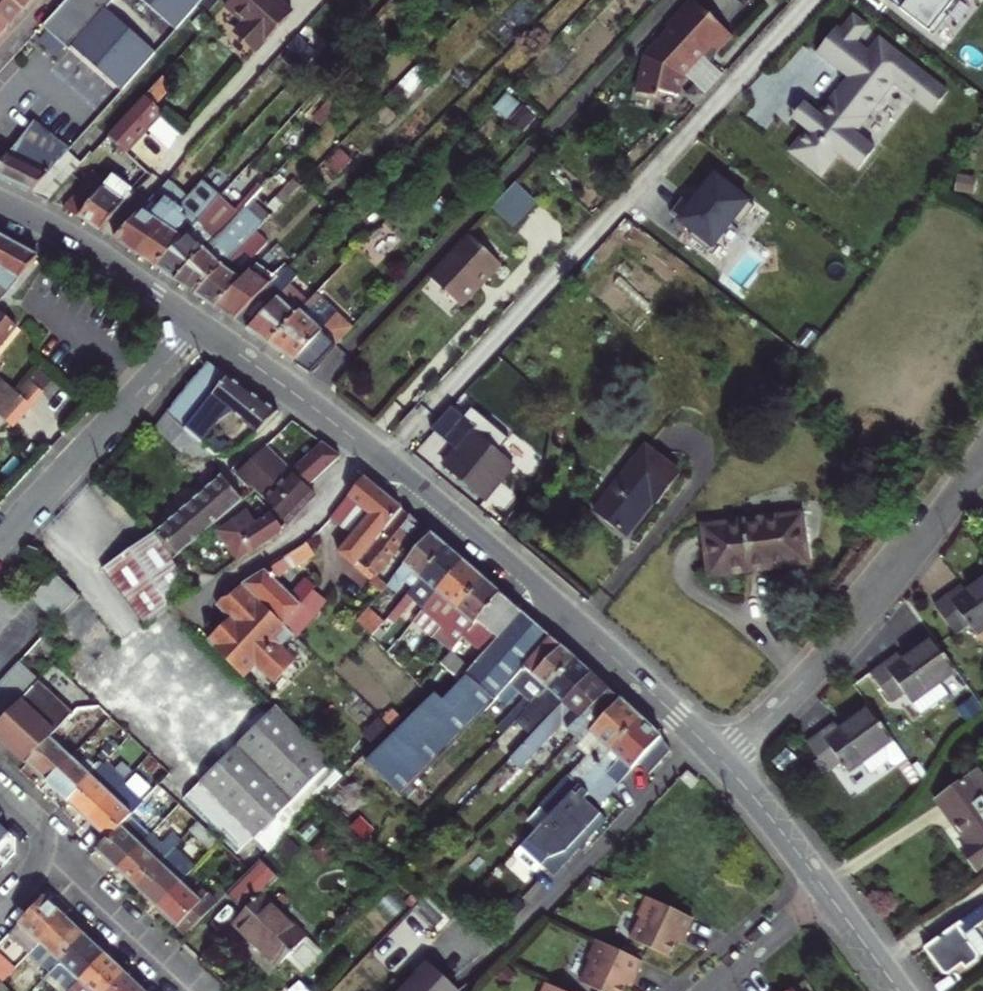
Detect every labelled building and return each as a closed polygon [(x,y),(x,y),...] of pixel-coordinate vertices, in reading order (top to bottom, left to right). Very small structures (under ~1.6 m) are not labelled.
[(9,25),(17,16),(24,9),(14,0),(0,0),(0,17),(9,25)] [(24,9),(31,0),(14,0),(24,9)] [(199,0),(64,0),(41,24),(121,92),(199,0)] [(250,15),(240,26),(259,44),(295,5),(289,0),(231,0),(250,15)] [(655,98),(658,88),(676,93),(681,72),(698,53),(707,44),(714,50),(730,32),(695,0),(689,0),(665,27),(667,29),(644,54),(634,93),(655,98)] [(892,3),(934,36),(949,17),(946,14),(956,0),(895,0),(892,3)] [(876,149),(856,134),(895,85),(932,114),(949,92),(880,39),(869,53),(857,43),(870,28),(854,15),(842,31),(838,28),(817,54),(849,79),(853,82),(842,97),(837,94),(820,115),(812,109),(799,125),(808,131),(790,153),(822,178),(839,156),(859,171),(876,149)] [(4,30),(9,25),(0,17),(0,34),(4,30)] [(304,71),(310,64),(289,45),(283,52),(304,71)] [(681,72),(701,89),(718,70),(698,53),(681,72)] [(165,110),(158,105),(177,83),(164,71),(154,84),(110,134),(112,135),(129,151),(165,110)] [(849,79),(837,94),(842,97),(853,82),(849,79)] [(493,107),(507,120),(521,105),(506,92),(493,107)] [(799,125),(812,109),(804,103),(792,119),(799,125)] [(0,163),(0,176),(52,200),(82,166),(68,154),(71,150),(36,122),(0,163)] [(328,161),(339,171),(352,157),(341,146),(328,161)] [(68,209),(82,217),(111,181),(96,169),(68,209)] [(269,199),(277,207),(300,183),(292,175),(269,199)] [(517,223),(540,197),(517,176),(493,202),(517,223)] [(171,177),(116,239),(139,254),(192,196),(171,177)] [(680,202),(668,217),(691,235),(686,240),(706,256),(730,225),(738,230),(753,211),(713,179),(689,209),(680,202)] [(111,181),(82,217),(105,232),(134,199),(111,181)] [(157,266),(221,195),(205,181),(192,196),(139,254),(157,266)] [(249,202),(266,218),(274,211),(256,194),(254,196),(249,202)] [(221,195),(157,266),(177,279),(239,212),(221,195)] [(239,212),(177,279),(197,292),(258,228),(266,218),(249,202),(239,212)] [(258,228),(197,292),(218,306),(251,271),(257,264),(252,259),(270,240),(258,228)] [(505,259),(469,228),(431,271),(466,303),(505,259)] [(37,255),(7,239),(0,253),(0,300),(37,255)] [(248,326),(271,341),(308,300),(291,284),(298,276),(288,268),(271,285),(267,289),(275,296),(248,326)] [(251,271),(218,306),(237,319),(267,289),(271,285),(251,271)] [(275,296),(267,289),(237,319),(248,326),(275,296)] [(271,341),(312,370),(354,324),(317,290),(308,300),(271,341)] [(11,330),(0,321),(0,343),(11,330)] [(227,375),(210,363),(167,410),(186,428),(227,375)] [(32,398),(50,377),(32,364),(15,384),(32,398)] [(212,437),(208,433),(228,410),(258,431),(279,410),(227,375),(186,428),(204,445),(212,437)] [(15,384),(7,378),(0,386),(0,401),(15,384)] [(0,401),(0,409),(13,421),(32,398),(15,384),(0,401)] [(455,401),(433,424),(459,443),(447,458),(489,492),(516,459),(504,449),(516,434),(475,402),(468,412),(455,401)] [(186,428),(167,410),(159,419),(154,424),(191,459),(213,454),(207,449),(204,445),(186,428)] [(207,449),(213,454),(226,452),(214,441),(207,449)] [(239,470),(252,485),(254,483),(286,523),(316,494),(308,486),(341,455),(322,441),(294,468),(267,444),(239,470)] [(597,508),(609,516),(660,450),(649,441),(597,508)] [(661,503),(687,471),(660,450),(609,516),(629,532),(656,499),(661,503)] [(243,493),(223,471),(157,529),(176,552),(208,524),(243,493)] [(401,506),(364,475),(330,515),(353,534),(338,553),(353,565),(401,506)] [(213,530),(233,560),(281,528),(268,510),(252,494),(246,506),(213,530)] [(376,595),(386,583),(378,575),(405,544),(413,552),(431,531),(403,507),(351,570),(370,586),(368,588),(376,595)] [(810,558),(805,509),(708,518),(713,568),(799,559),(810,558)] [(147,622),(173,602),(194,586),(171,556),(176,552),(157,529),(154,526),(103,564),(147,622)] [(388,581),(397,589),(400,586),(402,588),(407,582),(414,588),(423,578),(450,546),(431,531),(413,552),(388,581)] [(307,553),(313,548),(306,539),(300,545),(307,553)] [(307,553),(300,545),(283,556),(303,580),(310,574),(301,562),(308,555),(307,553)] [(389,618),(395,623),(415,600),(423,607),(437,590),(464,559),(450,546),(423,578),(414,588),(389,618)] [(412,620),(433,637),(434,635),(437,631),(446,621),(452,613),(457,607),(484,575),(464,559),(437,590),(423,607),(412,620)] [(264,568),(244,581),(299,635),(335,590),(321,578),(299,605),(264,568)] [(42,610),(65,585),(53,575),(31,599),(42,610)] [(448,646),(450,649),(459,639),(501,591),(502,590),(484,575),(457,607),(452,613),(446,621),(437,631),(451,642),(448,646)] [(9,580),(0,590),(21,610),(31,599),(9,580)] [(299,635),(247,584),(221,609),(231,619),(211,640),(253,681),(264,670),(282,688),(310,660),(292,642),(299,635)] [(982,637),(982,584),(967,598),(961,591),(951,599),(936,612),(961,642),(975,630),(981,638),(982,637)] [(65,585),(42,610),(55,622),(77,598),(71,591),(65,585)] [(0,590),(0,607),(13,619),(21,610),(0,590)] [(521,609),(501,591),(459,639),(479,656),(521,609)] [(77,598),(55,622),(66,631),(61,636),(84,657),(106,633),(96,621),(77,598)] [(366,606),(354,620),(372,637),(374,635),(381,627),(384,622),(366,606)] [(0,607),(0,628),(3,630),(13,619),(0,607)] [(498,696),(553,637),(521,609),(479,656),(470,666),(460,678),(450,689),(440,680),(403,717),(394,727),(363,759),(403,798),(498,696)] [(374,635),(380,641),(387,632),(381,627),(374,635)] [(448,646),(451,642),(437,631),(434,635),(448,646)] [(553,637),(498,696),(507,705),(519,692),(526,698),(496,729),(502,734),(515,721),(526,709),(577,658),(553,637)] [(941,681),(957,668),(934,640),(907,662),(903,657),(887,670),(874,681),(896,706),(909,695),(916,704),(917,704),(927,716),(952,695),(941,681)] [(440,660),(460,678),(470,666),(450,649),(440,660)] [(407,651),(398,662),(406,669),(412,662),(415,658),(407,651)] [(526,709),(515,721),(529,735),(552,711),(591,670),(577,658),(532,704),(526,709)] [(40,677),(21,659),(12,669),(31,687),(35,683),(40,677)] [(406,669),(414,676),(420,669),(412,662),(406,669)] [(31,687),(12,669),(2,679),(21,697),(31,687)] [(552,711),(529,735),(541,746),(564,723),(571,729),(611,688),(591,670),(552,711)] [(21,697),(2,679),(0,682),(0,694),(13,706),(21,697)] [(56,735),(72,718),(35,683),(31,687),(21,697),(13,706),(4,716),(0,720),(0,745),(24,769),(56,735)] [(577,785),(641,714),(611,688),(571,729),(581,738),(584,742),(581,745),(589,753),(567,776),(577,785)] [(13,706),(0,694),(0,713),(4,716),(13,706)] [(979,705),(972,697),(960,707),(967,715),(979,705)] [(253,839),(269,854),(322,800),(347,775),(280,708),(188,800),(242,851),(253,839)] [(385,718),(394,727),(403,717),(394,709),(385,718)] [(898,765),(906,758),(865,709),(837,732),(831,726),(818,737),(805,747),(827,773),(839,761),(850,775),(863,764),(872,774),(889,761),(892,765),(898,765)] [(673,751),(665,735),(641,714),(577,785),(587,793),(598,804),(636,762),(651,775),(673,751)] [(43,788),(75,754),(56,735),(24,769),(43,788)] [(507,757),(519,769),(541,746),(529,735),(507,757)] [(789,750),(772,763),(781,774),(798,761),(789,750)] [(43,788),(63,808),(95,774),(75,754),(43,788)] [(63,808),(82,826),(120,786),(101,767),(95,774),(63,808)] [(980,769),(939,797),(969,843),(965,846),(980,868),(982,865),(982,773),(980,769)] [(689,771),(680,779),(692,791),(700,783),(689,771)] [(539,805),(549,814),(577,785),(567,776),(539,805)] [(128,777),(120,786),(136,800),(143,792),(128,777)] [(587,793),(577,785),(549,814),(513,851),(534,871),(540,864),(552,875),(605,818),(583,798),(587,793)] [(103,847),(125,824),(142,806),(136,800),(120,786),(82,826),(103,847)] [(11,834),(0,823),(0,846),(11,834)] [(94,855),(113,874),(144,842),(125,824),(103,847),(94,855)] [(218,845),(196,824),(186,835),(207,856),(218,845)] [(113,874),(132,893),(164,859),(178,844),(165,832),(153,845),(147,840),(144,842),(113,874)] [(151,913),(185,879),(164,859),(132,893),(151,913)] [(323,948),(313,938),(267,893),(282,877),(264,860),(258,866),(231,893),(249,911),(245,915),(291,960),(301,970),(323,948)] [(151,913),(171,932),(204,897),(185,879),(151,913)] [(589,894),(600,887),(594,879),(583,886),(589,894)] [(33,944),(69,906),(48,886),(21,915),(32,925),(23,934),(33,944)] [(683,942),(694,917),(648,897),(639,916),(643,918),(634,938),(671,954),(678,940),(683,942)] [(927,943),(950,974),(966,962),(970,967),(980,960),(981,955),(979,952),(982,950),(982,933),(977,925),(982,920),(982,903),(927,943)] [(33,944),(54,964),(90,926),(69,906),(33,944)] [(12,923),(23,934),(32,925),(21,915),(12,923)] [(239,922),(284,967),(291,960),(245,915),(239,922)] [(71,987),(110,946),(90,926),(54,964),(45,974),(63,990),(67,990),(71,987)] [(7,972),(19,959),(0,940),(0,965),(7,972)] [(646,962),(600,941),(593,958),(596,960),(586,982),(606,990),(626,990),(630,983),(636,985),(646,962)] [(75,990),(105,990),(129,965),(110,946),(71,987),(75,990)] [(150,985),(129,965),(105,990),(145,990),(150,985)] [(407,990),(457,990),(430,966),(407,990)]
